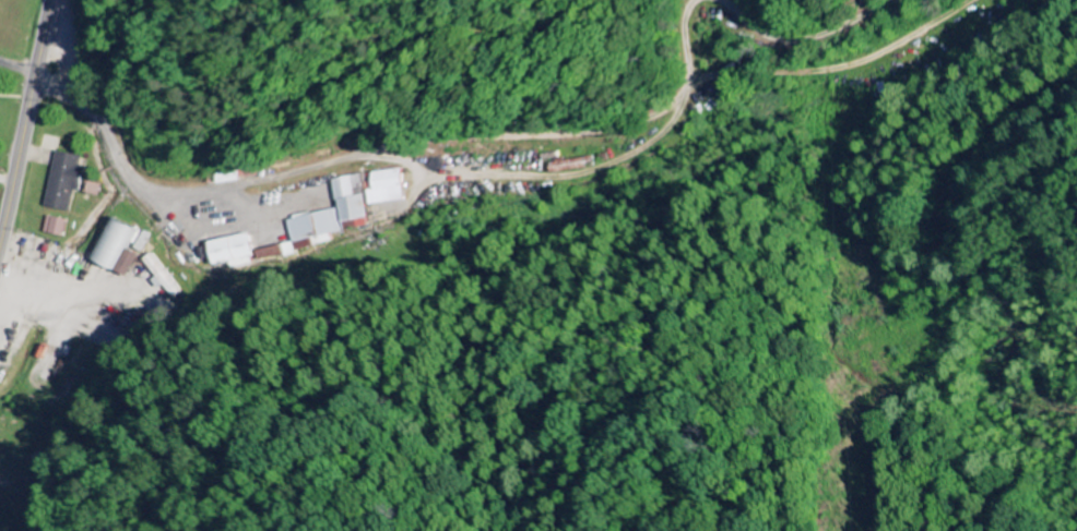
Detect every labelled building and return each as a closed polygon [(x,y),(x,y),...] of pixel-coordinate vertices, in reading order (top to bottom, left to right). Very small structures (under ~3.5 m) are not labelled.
[(85,158),(58,153),(48,209),(73,213),(77,192),(85,193),(89,170),(83,169),(85,158)] [(371,208),(406,202),(401,170),(371,174),(374,193),(368,194),(371,208)] [(46,235),(68,238),(71,221),(49,218),(46,235)] [(121,272),(139,230),(114,219),(95,261),(121,272)] [(213,244),(220,273),(259,264),(252,235),(213,244)] [(131,279),(142,256),(130,251),(120,273),(131,279)] [(180,293),(155,256),(147,261),(173,298),(180,293)]
